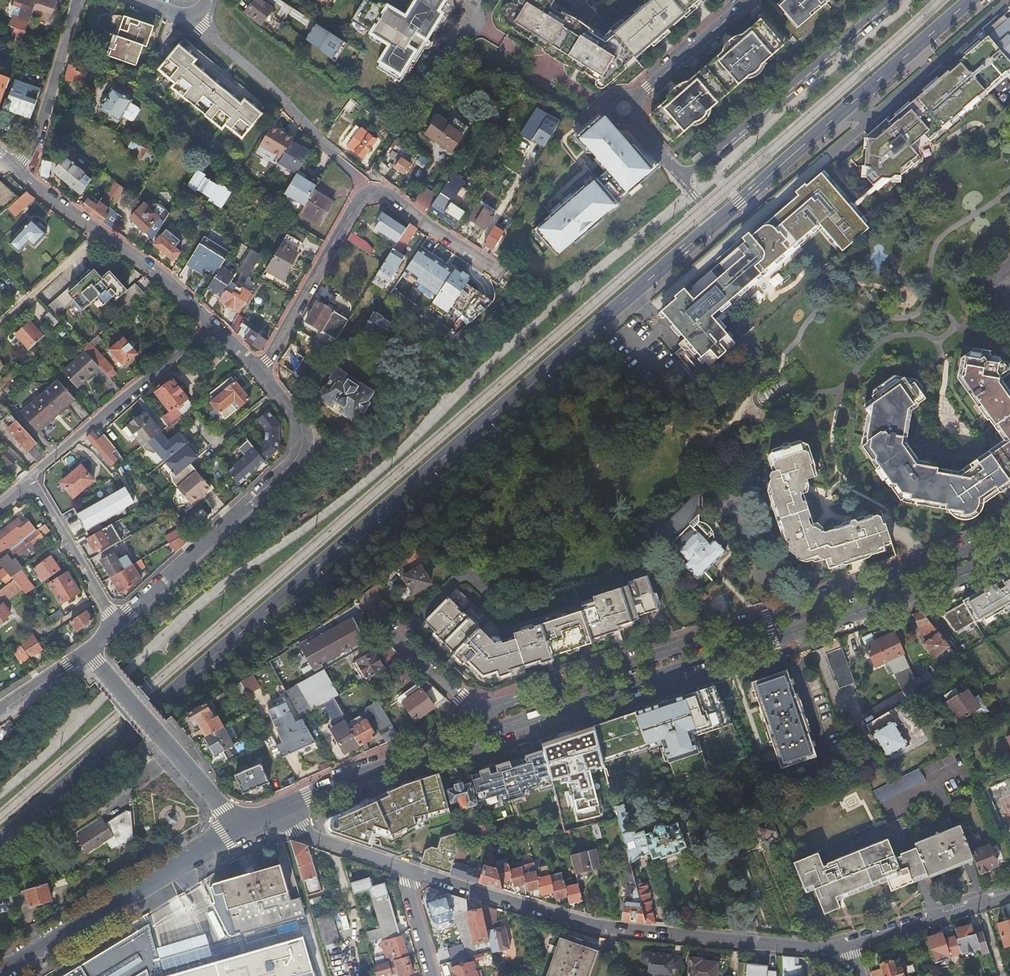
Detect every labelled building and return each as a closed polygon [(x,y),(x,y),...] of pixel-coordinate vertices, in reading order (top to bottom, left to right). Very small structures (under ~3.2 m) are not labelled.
[(36,0),(16,0),(14,6),(21,9),(17,21),(11,19),(8,27),(14,29),(9,40),(21,44),(26,30),(24,30),(27,24),(28,24),(30,17),(32,13),(36,0)] [(32,13),(30,17),(49,24),(57,2),(56,0),(36,0),(32,13)] [(260,0),(256,0),(252,5),(246,13),(261,25),(273,10),(260,0)] [(409,13),(407,18),(380,2),(378,6),(369,0),(365,0),(352,21),(354,22),(368,31),(370,32),(385,41),(391,45),(377,68),(391,77),(400,82),(409,68),(411,63),(415,65),(420,56),(425,49),(430,40),(427,38),(430,33),(438,20),(442,14),(438,12),(442,5),(445,0),(418,0),(409,13)] [(408,7),(409,13),(418,0),(412,0),(408,7)] [(517,3),(514,2),(510,2),(507,3),(503,6),(502,9),(501,11),(501,14),(502,18),(503,20),(515,27),(514,28),(527,36),(526,37),(534,43),(543,48),(542,49),(543,50),(550,56),(558,61),(565,65),(568,66),(569,66),(569,65),(576,69),(584,74),(585,72),(596,79),(596,81),(595,83),(596,85),(598,87),(600,89),(604,88),(627,67),(625,64),(634,55),(635,57),(681,16),(699,0),(648,0),(613,31),(615,33),(606,40),(592,32),(594,30),(587,24),(583,22),(582,19),(581,17),(578,17),(578,16),(575,16),(572,15),(562,10),(561,12),(551,6),(554,0),(519,0),(517,3)] [(830,0),(782,0),(777,4),(788,17),(791,20),(797,27),(798,28),(830,0)] [(14,6),(13,6),(8,18),(11,19),(17,21),(21,9),(14,6)] [(869,167),(873,172),(867,177),(878,191),(898,173),(898,172),(911,161),(912,161),(919,155),(915,151),(928,140),(936,133),(937,134),(943,128),(943,127),(950,121),(951,122),(964,110),(964,109),(978,96),(979,97),(986,91),(1007,72),(1009,70),(1009,17),(1007,19),(1004,15),(1000,19),(1003,22),(1000,25),(1004,29),(999,34),(995,30),(987,37),(981,41),(980,40),(965,53),(966,54),(961,59),(962,61),(955,68),(953,66),(938,79),(937,77),(922,90),(924,91),(910,103),(909,102),(894,115),(895,116),(889,122),(892,125),(886,130),(883,127),(877,133),(882,139),(866,152),(865,167),(869,167)] [(108,57),(137,67),(144,47),(147,48),(154,27),(125,17),(119,37),(115,36),(108,57)] [(791,20),(788,17),(787,18),(796,28),(797,27),(791,20)] [(1003,22),(1000,19),(984,33),(987,37),(995,30),(999,34),(1004,29),(1000,25),(1003,22)] [(439,26),(438,20),(430,33),(436,31),(439,26)] [(760,20),(749,29),(752,32),(763,23),(760,20)] [(368,31),(354,22),(355,28),(362,32),(368,31)] [(765,61),(782,46),(763,23),(752,32),(749,29),(743,35),(733,44),(722,53),(716,58),(719,61),(697,80),(695,77),(688,82),(678,91),(668,100),(661,106),(664,109),(653,118),(655,121),(668,136),(673,141),(691,126),(694,126),(694,125),(709,112),(710,112),(710,108),(745,78),(748,78),(764,64),(765,61)] [(385,41),(370,32),(372,38),(379,43),(385,41)] [(733,44),(743,35),(739,36),(736,37),(733,39),(730,41),(727,44),(725,47),(722,53),(733,44)] [(198,60),(181,47),(161,70),(178,84),(173,89),(222,130),(227,125),(243,138),(263,115),(246,101),(242,106),(193,66),(198,60)] [(719,61),(716,58),(695,77),(697,80),(719,61)] [(748,78),(749,78),(752,77),(755,77),(759,74),(761,72),(762,69),(764,67),(764,64),(748,78)] [(70,67),(66,80),(82,85),(86,72),(70,67)] [(400,82),(391,77),(389,80),(398,85),(400,85),(402,85),(404,83),(412,70),(409,68),(400,82)] [(1007,72),(986,91),(988,94),(1009,75),(1007,72)] [(6,89),(9,79),(0,76),(0,99),(4,88),(6,89)] [(7,111),(17,115),(29,120),(30,120),(40,91),(27,86),(14,81),(7,100),(6,101),(3,108),(4,109),(7,111),(8,110),(7,111)] [(678,91),(688,82),(684,83),(681,85),(678,86),(676,88),(673,91),(671,94),(669,97),(668,100),(678,91)] [(100,110),(120,122),(123,117),(131,121),(134,121),(140,111),(139,108),(131,104),(133,101),(113,89),(100,110)] [(943,127),(943,128),(945,129),(980,99),(979,97),(978,96),(964,109),(964,110),(951,122),(950,121),(943,127)] [(664,109),(661,106),(650,115),(653,118),(664,109)] [(694,125),(694,126),(699,124),(702,123),(705,121),(707,118),(709,115),(710,112),(709,112),(694,125)] [(29,120),(17,115),(14,124),(26,128),(29,120)] [(451,153),(463,135),(437,117),(425,135),(451,153)] [(629,193),(640,184),(658,168),(645,154),(643,156),(633,145),(630,147),(621,136),(618,138),(609,127),(604,122),(599,117),(592,123),(591,122),(582,129),(583,130),(575,137),(585,149),(588,146),(592,152),(597,157),(608,170),(605,172),(586,189),(584,186),(573,196),(551,215),(546,220),(548,222),(537,232),(543,240),(542,241),(549,249),(551,248),(557,255),(574,241),(585,231),(584,231),(590,226),(590,227),(601,217),(607,213),(618,203),(616,200),(626,191),(629,193)] [(892,125),(889,122),(886,119),(867,136),(866,152),(882,139),(877,133),(883,127),(886,130),(892,125)] [(668,136),(655,121),(656,124),(656,126),(657,128),(659,131),(661,133),(663,134),(668,136)] [(612,125),(609,127),(618,138),(621,136),(612,125)] [(282,132),(271,126),(259,146),(281,159),(291,142),(293,139),(282,132)] [(591,153),(592,152),(588,146),(585,149),(575,137),(583,130),(582,129),(582,128),(572,136),(586,153),(591,153)] [(376,141),(364,132),(351,149),(363,158),(369,150),(376,141)] [(937,134),(936,133),(928,140),(930,142),(938,135),(937,134)] [(300,147),(291,142),(281,159),(279,163),(297,173),(301,167),(310,152),(300,147)] [(636,143),(633,145),(643,156),(645,154),(636,143)] [(147,149),(142,147),(136,157),(142,160),(147,149)] [(645,154),(658,168),(660,166),(648,152),(645,154)] [(699,152),(691,159),(695,163),(703,156),(699,152)] [(605,172),(608,170),(597,157),(594,159),(605,172)] [(68,183),(82,195),(85,191),(92,180),(67,158),(55,172),(68,183)] [(395,168),(405,174),(411,165),(401,159),(395,168)] [(898,172),(898,173),(901,176),(915,165),(912,161),(911,161),(898,172)] [(42,162),(40,172),(40,175),(49,177),(52,164),(42,162)] [(308,172),(301,167),(297,173),(296,174),(304,179),(308,172)] [(869,167),(865,167),(863,167),(862,177),(867,177),(873,172),(869,167)] [(206,175),(198,170),(188,186),(195,192),(198,190),(210,198),(206,203),(209,205),(212,206),(214,204),(221,209),(226,201),(232,192),(220,184),(217,186),(211,182),(211,181),(208,179),(208,180),(206,178),(206,175)] [(824,171),(821,174),(869,228),(872,226),(824,171)] [(311,174),(308,172),(304,179),(296,174),(285,193),(305,206),(313,191),(314,190),(321,179),(311,174)] [(464,179),(455,172),(450,180),(462,188),(441,218),(448,223),(455,227),(465,212),(459,208),(468,193),(462,188),(466,183),(462,181),(464,179)] [(677,355),(696,378),(736,343),(716,319),(746,293),(743,289),(819,224),(843,251),(869,228),(821,174),(797,194),(799,196),(804,202),(795,209),(790,203),(751,237),(748,233),(739,241),(742,244),(738,248),(741,252),(723,267),(720,264),(693,288),(690,284),(675,297),(678,301),(663,313),(687,341),(690,344),(683,350),(677,355)] [(98,184),(92,180),(85,191),(91,195),(98,184)] [(462,188),(450,180),(439,195),(429,210),(435,214),(441,218),(462,188)] [(640,184),(629,193),(631,196),(642,187),(640,184)] [(429,210),(439,195),(425,186),(418,196),(415,201),(429,210)] [(324,196),(314,190),(313,191),(305,206),(300,214),(319,225),(333,202),(324,196)] [(33,197),(27,192),(13,204),(18,210),(33,197)] [(549,212),(551,215),(573,196),(571,193),(549,212)] [(799,196),(790,203),(795,209),(804,202),(799,196)] [(105,198),(102,203),(107,207),(111,202),(105,198)] [(106,212),(109,208),(107,207),(102,203),(100,202),(97,206),(89,200),(82,208),(93,215),(103,222),(109,215),(106,212)] [(221,209),(204,238),(211,242),(214,236),(218,238),(220,238),(223,233),(223,231),(220,229),(218,229),(222,223),(221,223),(232,204),(226,201),(221,209)] [(150,207),(146,203),(131,218),(142,229),(153,240),(170,213),(163,206),(160,205),(157,204),(155,204),(153,205),(150,207)] [(484,228),(493,214),(476,203),(467,217),(476,223),(484,228)] [(620,206),(618,203),(607,213),(609,216),(620,206)] [(252,217),(258,208),(254,205),(249,214),(252,217)] [(103,222),(114,230),(122,218),(109,208),(106,212),(109,215),(103,222)] [(397,244),(406,229),(383,213),(379,219),(381,221),(378,225),(375,229),(397,244)] [(585,231),(574,241),(576,244),(604,220),(601,217),(590,227),(590,226),(584,231),(585,231)] [(47,234),(32,220),(10,244),(19,252),(30,242),(34,246),(47,234)] [(542,241),(543,240),(537,232),(548,222),(546,220),(533,231),(542,242),(542,241)] [(416,229),(409,224),(406,229),(397,244),(384,264),(377,275),(383,278),(389,282),(405,257),(401,254),(416,229)] [(489,235),(484,244),(492,250),(496,243),(505,229),(496,224),(489,235)] [(154,244),(162,251),(166,254),(170,258),(174,261),(181,252),(175,247),(181,241),(167,229),(154,244)] [(353,234),(352,233),(348,240),(369,254),(373,247),(367,242),(354,234),(353,234)] [(304,244),(287,234),(266,270),(283,280),(293,262),(304,244)] [(228,256),(202,240),(200,244),(226,260),(228,256)] [(742,244),(739,241),(717,260),(720,264),(723,267),(741,252),(738,248),(742,244)] [(226,260),(200,244),(199,245),(188,263),(197,268),(205,274),(208,270),(209,267),(218,273),(222,266),(226,260)] [(261,255),(251,249),(238,270),(248,276),(261,255)] [(453,272),(419,249),(405,271),(417,280),(415,283),(419,285),(417,289),(430,298),(433,294),(436,297),(433,303),(438,307),(448,313),(452,307),(456,310),(453,313),(458,316),(466,326),(493,302),(467,284),(470,279),(455,269),(453,272)] [(233,278),(236,274),(229,270),(222,266),(218,273),(216,275),(208,289),(215,293),(221,298),(233,278)] [(52,315),(55,318),(75,301),(77,299),(85,308),(83,309),(84,310),(98,297),(100,295),(107,303),(104,305),(103,306),(114,296),(116,294),(119,298),(117,299),(116,300),(116,301),(128,291),(110,272),(103,278),(95,269),(80,283),(78,281),(46,308),(52,315)] [(230,307),(240,313),(252,291),(241,284),(239,288),(237,287),(233,294),(227,290),(231,283),(234,279),(233,278),(221,298),(220,300),(230,307)] [(237,287),(231,283),(227,290),(233,294),(237,287)] [(98,297),(104,305),(107,303),(100,295),(98,297)] [(75,301),(83,309),(85,308),(77,299),(75,301)] [(306,322),(337,340),(349,320),(318,302),(313,311),(306,322)] [(445,317),(448,313),(438,307),(436,310),(445,317)] [(55,327),(60,323),(55,318),(52,315),(48,319),(55,327)] [(232,329),(244,341),(245,338),(253,344),(262,350),(267,342),(250,330),(251,329),(242,323),(244,319),(238,315),(233,325),(235,327),(232,329)] [(30,350),(48,334),(34,319),(17,335),(30,349),(30,350)] [(138,354),(124,338),(109,350),(123,367),(138,354)] [(690,344),(687,341),(680,347),(683,350),(690,344)] [(104,359),(90,343),(83,350),(87,353),(101,369),(110,380),(117,374),(112,369),(113,369),(105,359),(104,359)] [(279,363),(294,374),(299,366),(305,358),(297,353),(301,349),(292,343),(279,363)] [(986,348),(983,348),(982,351),(972,350),(967,354),(963,375),(982,404),(980,405),(985,413),(988,411),(992,416),(990,417),(1000,431),(1003,429),(1009,439),(1009,395),(1000,380),(1001,374),(1009,368),(1005,361),(993,353),(991,353),(992,352),(986,348)] [(37,357),(30,350),(30,349),(26,352),(34,360),(37,357)] [(78,389),(101,369),(87,353),(64,373),(78,389)] [(959,376),(980,405),(982,404),(963,375),(967,354),(962,357),(959,376)] [(1005,361),(1009,368),(1001,374),(1000,380),(1009,395),(1009,388),(1004,379),(1005,376),(1009,372),(1009,365),(1005,361)] [(279,363),(278,363),(279,379),(287,384),(294,374),(279,363)] [(329,405),(328,408),(329,408),(331,406),(343,414),(341,416),(342,417),(344,415),(349,418),(355,422),(361,412),(364,414),(370,404),(368,402),(374,393),(338,368),(318,398),(329,405)] [(18,374),(15,371),(0,384),(0,388),(1,389),(18,374)] [(874,392),(875,393),(897,377),(899,380),(904,376),(903,376),(895,374),(875,389),(874,392)] [(992,452),(980,461),(978,458),(971,463),(973,466),(961,474),(939,470),(939,466),(932,465),(918,462),(915,458),(907,447),(904,442),(909,407),(918,401),(919,403),(927,397),(922,390),(915,381),(911,384),(907,378),(905,375),(904,376),(899,380),(897,377),(875,393),(873,395),(875,397),(877,400),(868,406),(866,408),(870,413),(872,415),(868,436),(869,436),(868,442),(865,444),(864,445),(873,458),(874,458),(877,459),(881,465),(889,476),(893,482),(893,485),(902,499),(903,498),(907,496),(912,497),(911,498),(947,504),(947,508),(950,508),(964,511),(963,518),(967,518),(971,518),(974,517),(977,515),(979,513),(982,511),(983,508),(985,505),(985,502),(985,500),(985,497),(999,487),(1009,479),(1009,440),(992,452)] [(909,376),(907,378),(911,384),(915,381),(922,390),(923,389),(923,385),(918,378),(909,376)] [(240,388),(231,377),(207,396),(212,402),(211,403),(225,419),(236,410),(235,408),(238,405),(240,407),(249,399),(240,388)] [(75,399),(56,378),(19,411),(38,432),(75,399)] [(171,424),(190,409),(194,406),(182,392),(170,378),(158,387),(160,390),(156,394),(170,412),(165,417),(171,424)] [(866,403),(868,406),(877,400),(875,397),(866,403)] [(918,462),(932,465),(932,464),(930,461),(920,459),(908,441),(913,409),(919,405),(919,403),(918,401),(909,407),(904,442),(907,447),(915,458),(918,462)] [(11,413),(2,404),(0,406),(0,423),(11,413)] [(268,411),(257,420),(266,430),(265,444),(256,451),(265,462),(278,450),(279,426),(274,418),(268,411)] [(161,432),(145,412),(138,418),(137,417),(134,420),(130,422),(131,423),(128,426),(134,434),(133,435),(136,439),(137,438),(143,446),(147,443),(161,432)] [(863,442),(865,444),(868,442),(869,436),(868,436),(872,415),(870,413),(868,414),(863,442)] [(28,451),(37,443),(12,415),(6,421),(9,425),(8,426),(7,428),(28,451)] [(134,434),(128,426),(123,430),(129,437),(133,435),(134,434)] [(978,458),(980,461),(992,452),(1009,440),(1009,439),(1003,429),(1000,431),(1005,439),(978,458)] [(109,467),(116,461),(110,453),(115,449),(103,435),(98,439),(92,432),(85,438),(109,467)] [(142,447),(145,450),(154,454),(156,452),(164,462),(186,444),(178,434),(168,442),(161,432),(147,443),(143,446),(142,447)] [(235,456),(236,457),(236,458),(237,460),(239,462),(227,473),(238,486),(252,474),(265,462),(256,451),(246,439),(236,448),(235,451),(235,453),(235,456)] [(773,448),(772,452),(777,469),(774,470),(773,471),(771,474),(772,478),(771,482),(774,493),(771,494),(774,505),(777,504),(786,530),(782,531),(786,542),(790,540),(794,552),(797,554),(798,557),(802,559),(812,556),(813,559),(817,561),(827,557),(831,556),(835,566),(850,561),(851,558),(852,557),(863,554),(864,554),(867,555),(882,550),(881,546),(885,544),(893,541),(887,522),(884,522),(882,515),(879,513),(875,515),(874,513),(867,516),(866,516),(864,519),(860,521),(859,521),(859,520),(859,519),(858,519),(858,518),(857,518),(856,518),(855,518),(854,518),(853,519),(852,520),(852,521),(852,522),(851,522),(844,525),(843,523),(842,524),(835,526),(836,527),(826,531),(825,529),(822,530),(821,529),(819,521),(815,523),(813,523),(812,522),(810,517),(812,516),(807,499),(804,500),(802,495),(803,493),(805,492),(809,491),(806,483),(806,482),(809,480),(809,478),(819,474),(816,467),(814,467),(812,463),(813,462),(807,442),(801,439),(792,442),(789,441),(783,443),(782,445),(773,448)] [(810,444),(807,442),(813,462),(812,463),(814,467),(816,467),(817,465),(810,444)] [(38,463),(44,458),(45,451),(37,443),(28,451),(38,463)] [(192,451),(186,444),(164,462),(172,472),(170,474),(172,483),(176,488),(196,471),(190,464),(198,458),(192,451)] [(890,485),(893,485),(893,482),(889,476),(881,465),(877,459),(874,458),(873,460),(890,485)] [(961,470),(939,466),(939,470),(961,474),(973,466),(971,463),(961,470)] [(60,485),(73,499),(93,481),(80,467),(70,476),(60,485)] [(207,491),(210,488),(196,471),(176,488),(191,506),(201,498),(199,497),(203,493),(204,494),(207,491)] [(985,502),(1001,491),(1003,491),(1009,485),(1009,479),(999,487),(985,497),(985,500),(985,502)] [(132,505),(125,491),(118,495),(115,491),(76,514),(81,523),(86,532),(132,505)] [(201,498),(191,506),(193,508),(206,496),(204,494),(203,493),(199,497),(201,498)] [(838,493),(833,495),(836,504),(841,502),(838,493)] [(905,500),(947,508),(947,504),(911,498),(912,497),(907,496),(903,498),(905,500)] [(699,578),(728,550),(717,539),(716,540),(716,539),(715,536),(715,532),(713,530),(711,527),(709,525),(706,523),(703,522),(701,522),(701,515),(702,515),(703,499),(696,499),(689,506),(689,505),(679,515),(663,530),(665,532),(664,532),(674,543),(674,542),(681,550),(690,560),(686,564),(699,578)] [(774,505),(782,531),(786,530),(777,504),(774,505)] [(960,517),(963,518),(964,511),(950,508),(952,511),(954,513),(957,515),(960,517)] [(1,560),(26,540),(32,534),(36,531),(29,521),(23,526),(17,520),(4,530),(0,533),(0,559),(1,560)] [(32,534),(33,536),(0,562),(0,566),(3,569),(11,578),(23,569),(17,559),(25,553),(28,557),(38,550),(34,545),(38,541),(38,540),(49,531),(47,528),(44,525),(36,531),(32,534)] [(102,530),(102,531),(88,540),(91,546),(95,551),(99,549),(101,553),(122,541),(112,525),(102,530)] [(176,552),(189,541),(184,534),(170,542),(176,552)] [(105,569),(111,578),(131,565),(127,558),(124,560),(123,558),(118,561),(113,553),(100,561),(105,569)] [(831,567),(835,566),(831,556),(827,557),(830,567),(831,567)] [(42,583),(61,571),(56,564),(51,557),(33,570),(42,583)] [(131,565),(111,578),(115,585),(120,593),(141,581),(136,572),(145,567),(141,560),(131,565)] [(414,593),(432,583),(421,566),(404,576),(409,584),(414,593)] [(11,578),(3,569),(0,572),(0,578),(6,585),(12,580),(11,578)] [(36,588),(23,569),(11,578),(12,580),(13,581),(25,595),(36,588)] [(660,608),(659,606),(655,592),(649,575),(647,569),(626,576),(627,579),(593,591),(594,595),(580,599),(583,607),(584,610),(570,614),(557,619),(536,626),(536,628),(531,630),(530,628),(521,631),(515,633),(513,626),(501,630),(458,588),(426,621),(436,631),(435,632),(445,643),(456,653),(454,654),(460,659),(466,665),(467,664),(472,669),(474,667),(479,671),(485,677),(493,674),(498,673),(499,677),(514,672),(512,669),(526,665),(540,660),(541,663),(555,659),(554,655),(567,651),(581,646),(595,642),(594,642),(593,639),(608,634),(622,629),(622,628),(620,625),(634,620),(640,618),(643,626),(651,623),(649,616),(648,613),(659,609),(660,608)] [(48,585),(60,604),(67,600),(73,597),(79,593),(73,583),(67,573),(48,585)] [(1003,580),(992,587),(991,585),(977,593),(967,599),(963,601),(965,604),(946,614),(945,618),(957,633),(984,618),(985,621),(994,616),(1004,610),(1004,609),(1009,606),(1009,576),(1003,580)] [(967,599),(977,593),(976,591),(965,597),(967,599)] [(3,604),(0,606),(0,622),(10,614),(6,609),(3,604)] [(60,611),(46,620),(51,625),(63,617),(60,611)] [(89,616),(86,611),(70,622),(77,632),(92,621),(89,616)] [(934,658),(949,647),(922,612),(913,615),(912,616),(913,618),(914,618),(923,644),(934,658)] [(996,619),(994,616),(985,621),(987,624),(996,619)] [(362,632),(358,625),(357,625),(353,618),(310,643),(309,641),(300,645),(315,672),(324,667),(322,664),(366,640),(361,633),(362,632)] [(634,622),(634,620),(620,625),(622,628),(633,625),(634,622)] [(445,643),(435,632),(433,633),(434,637),(441,644),(445,643)] [(894,633),(877,641),(888,661),(903,691),(916,690),(916,679),(894,633)] [(19,644),(21,646),(25,652),(38,643),(32,635),(19,644)] [(888,661),(877,641),(866,646),(876,667),(888,661)] [(42,650),(38,643),(25,652),(29,659),(42,650)] [(363,682),(366,681),(404,660),(388,644),(353,664),(363,682)] [(21,646),(13,652),(21,665),(29,659),(25,652),(21,646)] [(465,666),(466,665),(460,659),(454,654),(453,655),(454,658),(462,666),(465,666)] [(542,664),(541,663),(540,660),(526,665),(528,671),(542,666),(542,664)] [(933,664),(927,669),(937,681),(942,676),(933,664)] [(494,677),(493,674),(485,677),(479,671),(477,673),(484,680),(494,677)] [(781,768),(816,755),(787,671),(752,683),(781,768)] [(242,683),(248,695),(261,688),(254,676),(242,683)] [(446,699),(425,679),(404,694),(408,700),(403,704),(416,721),(446,699)] [(713,684),(593,727),(595,736),(603,764),(663,742),(674,777),(707,766),(696,735),(731,722),(713,684)] [(946,702),(959,722),(980,709),(973,699),(967,688),(946,702)] [(904,692),(872,710),(877,720),(907,701),(904,692)] [(408,700),(404,694),(399,698),(403,704),(408,700)] [(343,715),(334,699),(326,703),(339,725),(347,721),(343,715)] [(283,756),(283,757),(315,743),(302,720),(296,723),(287,702),(277,706),(275,702),(268,705),(270,710),(268,711),(284,743),(277,746),(283,756)] [(207,737),(224,727),(214,710),(211,711),(206,703),(188,714),(193,722),(197,720),(202,729),(207,737)] [(872,710),(868,713),(862,716),(866,723),(875,718),(877,721),(877,720),(872,710)] [(866,723),(862,716),(858,719),(862,726),(866,723)] [(351,729),(361,746),(376,737),(366,720),(351,729)] [(346,754),(361,746),(351,729),(347,721),(339,725),(338,726),(332,729),(346,754)] [(230,726),(225,729),(231,740),(236,737),(230,726)] [(225,729),(224,727),(207,737),(204,739),(210,749),(215,758),(223,753),(227,760),(251,746),(247,739),(235,746),(231,740),(225,729)] [(264,764),(283,756),(277,746),(271,735),(256,744),(261,756),(264,764)] [(595,736),(544,752),(553,787),(570,781),(581,822),(604,817),(591,768),(603,764),(595,736)] [(544,752),(471,776),(479,802),(486,800),(487,806),(502,800),(503,803),(512,800),(513,806),(523,803),(522,799),(531,796),(529,791),(539,787),(541,791),(553,787),(544,752)] [(244,794),(269,783),(263,768),(262,765),(264,764),(261,756),(257,758),(256,760),(259,765),(236,775),(240,785),(244,794)] [(872,792),(878,805),(925,779),(918,767),(872,792)] [(983,771),(972,775),(976,782),(977,783),(986,779),(983,771)] [(449,809),(439,774),(427,778),(405,785),(376,798),(383,815),(392,835),(393,838),(427,820),(426,815),(449,809)] [(793,863),(818,853),(819,852),(885,819),(878,805),(872,792),(863,775),(855,779),(852,780),(775,819),(793,863)] [(455,786),(456,789),(448,792),(452,803),(459,801),(461,809),(466,807),(467,808),(477,804),(471,785),(463,787),(462,784),(455,786)] [(376,798),(351,809),(344,812),(326,820),(326,833),(371,848),(376,834),(386,837),(392,835),(383,815),(376,798)] [(106,823),(78,839),(87,854),(108,842),(112,850),(134,843),(131,815),(127,814),(117,821),(108,826),(106,823)] [(176,814),(172,815),(167,815),(168,820),(168,825),(173,824),(178,824),(176,819),(176,814)] [(460,846),(468,843),(476,841),(486,838),(488,837),(487,832),(484,820),(483,819),(478,820),(482,834),(478,835),(477,837),(458,842),(460,846)] [(622,834),(628,855),(630,864),(631,864),(633,863),(640,857),(640,856),(640,857),(644,856),(644,855),(651,853),(653,858),(660,855),(661,857),(678,851),(677,849),(685,846),(677,824),(667,828),(666,826),(662,824),(657,826),(654,831),(655,832),(646,835),(645,831),(645,829),(644,829),(643,831),(636,835),(634,832),(635,830),(633,830),(633,832),(622,834)] [(765,841),(770,839),(777,838),(774,825),(756,830),(758,838),(764,836),(765,841)] [(965,838),(960,826),(915,844),(916,847),(927,875),(933,873),(934,875),(950,869),(966,863),(965,860),(973,857),(965,838)] [(421,865),(450,874),(454,864),(455,859),(460,846),(458,842),(456,834),(441,839),(438,849),(432,848),(425,851),(421,865)] [(971,836),(965,838),(973,857),(980,875),(985,873),(991,871),(990,868),(996,866),(989,846),(983,848),(978,836),(972,838),(971,836)] [(779,862),(770,839),(763,842),(772,865),(779,862)] [(818,853),(793,863),(805,892),(813,889),(823,913),(839,907),(835,896),(841,894),(878,878),(884,876),(890,891),(927,876),(927,875),(916,847),(900,854),(900,856),(895,858),(887,839),(827,863),(828,865),(823,867),(818,853)] [(290,841),(306,896),(321,892),(307,846),(290,841)] [(463,861),(468,843),(460,846),(455,859),(463,861)] [(570,856),(575,874),(587,870),(600,867),(596,850),(570,856)] [(491,887),(503,890),(501,884),(496,867),(495,863),(492,851),(488,853),(484,854),(485,866),(483,870),(482,873),(479,883),(491,887)] [(624,905),(623,920),(634,921),(646,922),(636,886),(635,881),(630,864),(628,855),(621,856),(623,865),(623,872),(625,872),(623,887),(627,887),(625,905),(624,905)] [(520,886),(526,885),(524,875),(522,867),(521,863),(511,866),(512,870),(509,871),(512,880),(514,888),(520,886)] [(526,885),(528,892),(534,890),(540,889),(537,879),(536,872),(535,869),(534,863),(522,867),(524,875),(526,885)] [(465,879),(479,883),(482,873),(477,871),(476,870),(475,874),(467,872),(468,868),(454,864),(450,874),(465,879)] [(506,882),(512,880),(509,871),(507,864),(504,865),(496,867),(501,884),(506,882)] [(540,889),(542,896),(548,895),(554,893),(551,883),(549,876),(550,876),(547,866),(535,869),(536,872),(537,879),(540,889)] [(280,868),(220,885),(235,936),(305,916),(300,899),(290,901),(280,868)] [(549,876),(551,883),(564,880),(562,873),(550,876),(549,876)] [(370,878),(349,884),(353,895),(369,890),(379,927),(376,928),(376,930),(364,933),(367,943),(398,934),(383,883),(372,886),(370,878)] [(566,888),(564,880),(551,883),(554,893),(556,901),(562,899),(568,898),(566,888)] [(636,886),(646,922),(655,923),(652,915),(650,906),(651,905),(650,899),(651,899),(648,888),(647,888),(645,883),(636,886)] [(26,891),(31,907),(52,901),(47,884),(26,891)] [(576,904),(582,902),(577,885),(566,888),(568,898),(570,905),(576,904)] [(452,913),(446,894),(425,901),(430,918),(451,912),(452,913)] [(466,900),(446,894),(452,913),(453,913),(463,948),(466,958),(472,957),(491,952),(482,909),(466,912),(466,900)] [(14,909),(10,895),(0,897),(0,913),(14,909)] [(482,909),(491,952),(492,955),(510,951),(505,928),(496,930),(491,908),(481,905),(482,909)] [(314,920),(322,946),(338,942),(330,916),(314,920)] [(1009,918),(1008,921),(998,925),(1005,947),(1009,946),(1009,918)] [(148,925),(64,975),(164,975),(148,925)] [(982,954),(989,952),(982,932),(973,934),(970,925),(962,927),(955,930),(958,939),(956,940),(960,953),(961,954),(979,948),(982,954)] [(956,940),(955,937),(945,940),(944,937),(943,934),(927,939),(934,963),(951,958),(950,956),(960,953),(956,940)] [(386,941),(392,961),(407,957),(402,936),(386,941)] [(596,952),(558,938),(545,975),(588,975),(596,952)] [(305,943),(206,972),(193,975),(314,975),(305,943)] [(449,952),(451,962),(466,958),(463,948),(449,952)] [(672,970),(674,957),(674,956),(646,953),(643,955),(643,962),(645,964),(650,965),(649,974),(664,975),(672,975),(672,970)] [(374,966),(377,975),(387,975),(397,973),(398,975),(407,975),(412,973),(407,957),(392,961),(374,966)] [(449,963),(453,975),(481,975),(480,971),(476,972),(472,957),(466,958),(451,962),(449,963)] [(682,971),(683,958),(674,957),(672,970),(682,971)] [(795,958),(783,957),(784,975),(801,975),(801,964),(795,963),(795,958)] [(690,958),(688,975),(716,975),(718,963),(706,961),(706,960),(690,958)] [(879,965),(883,975),(902,975),(897,960),(879,965)] [(497,975),(506,975),(503,964),(494,966),(497,975)]
